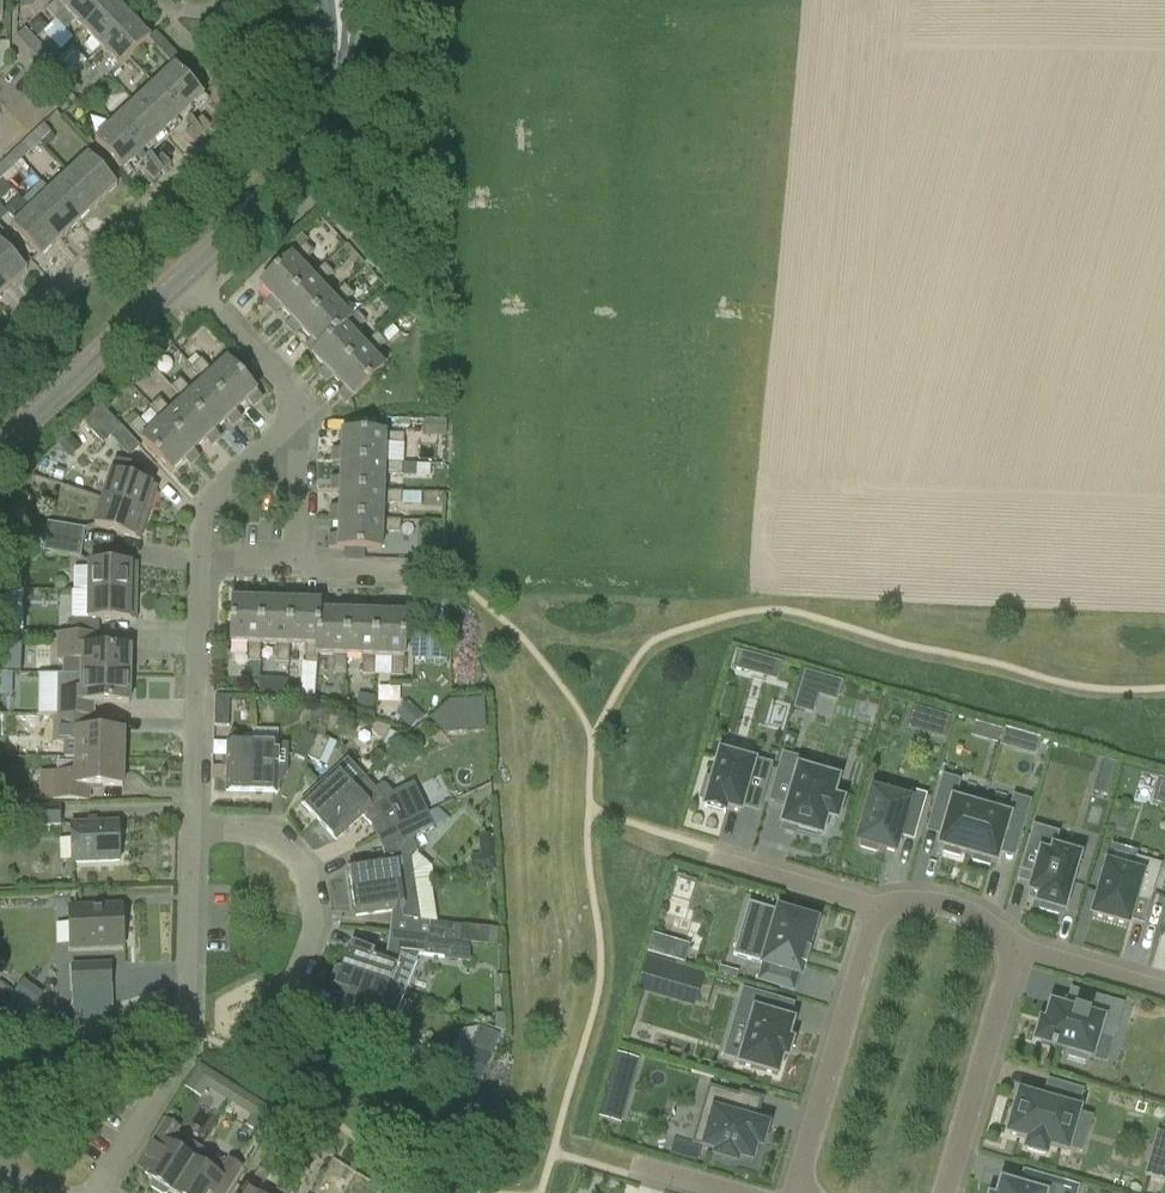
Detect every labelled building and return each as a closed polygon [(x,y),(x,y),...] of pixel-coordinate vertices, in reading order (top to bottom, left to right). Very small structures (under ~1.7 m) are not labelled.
[(65,10),(67,12),(79,0),(56,0),(57,1),(46,11),(55,20),(65,10)] [(67,12),(57,22),(65,30),(75,21),(84,30),(115,2),(114,0),(79,0),(67,12)] [(84,30),(92,39),(84,46),(92,54),(100,47),(102,49),(133,21),(115,2),(84,30)] [(661,14),(658,25),(671,28),(674,18),(661,14)] [(674,18),(671,28),(683,32),(686,22),(674,18)] [(149,38),(133,21),(102,49),(120,69),(149,42),(151,40),(149,38)] [(16,37),(27,48),(35,40),(25,29),(16,37)] [(540,31),(536,41),(549,45),(552,36),(540,31)] [(149,42),(173,69),(176,67),(182,73),(189,66),(156,32),(149,38),(151,40),(149,42)] [(46,51),(35,40),(27,48),(37,60),(46,51)] [(530,57),(526,67),(539,71),(542,62),(530,57)] [(51,75),(61,86),(70,77),(60,66),(51,75)] [(173,69),(156,86),(184,116),(204,97),(176,67),(173,69)] [(526,67),(523,76),(535,81),(539,71),(526,67)] [(72,97),(81,88),(70,77),(61,86),(72,97)] [(164,135),(184,116),(156,86),(136,104),(164,135)] [(488,102),(484,114),(493,118),(498,106),(488,102)] [(144,153),(164,135),(136,104),(116,123),(144,153)] [(498,106),(493,118),(503,121),(508,109),(498,106)] [(524,116),(519,128),(529,132),(534,119),(524,116)] [(202,117),(195,124),(204,134),(211,127),(202,117)] [(123,172),(144,153),(116,123),(95,142),(123,172)] [(43,124),(32,134),(41,143),(52,134),(43,124)] [(200,138),(191,128),(184,134),(193,144),(200,138)] [(627,133),(624,143),(637,147),(640,136),(627,133)] [(32,134),(13,152),(22,161),(41,143),(32,134)] [(640,136),(637,147),(649,150),(652,140),(640,136)] [(22,161),(13,152),(0,164),(0,175),(3,178),(22,161)] [(162,155),(155,161),(164,171),(171,164),(162,155)] [(90,157),(70,175),(98,205),(118,187),(90,157)] [(633,158),(628,170),(638,174),(642,161),(633,158)] [(642,161),(638,174),(647,177),(652,165),(642,161)] [(161,175),(151,165),(144,172),(154,181),(161,175)] [(668,171),(663,184),(673,187),(678,175),(668,171)] [(80,223),(98,205),(70,175),(51,192),(80,223)] [(51,192),(33,210),(61,240),(80,223),(51,192)] [(41,258),(61,240),(33,210),(13,228),(41,258)] [(284,250),(291,257),(260,286),(272,299),(266,305),(274,314),(280,307),(311,278),(299,266),(313,252),(305,244),(308,241),(301,234),(284,250)] [(8,290),(27,272),(24,268),(31,261),(10,240),(3,246),(0,243),(0,282),(8,290)] [(732,257),(728,267),(740,271),(744,262),(732,257)] [(330,299),(319,287),(333,273),(325,265),(311,278),(280,307),(292,320),(285,326),(294,335),(300,329),(330,299)] [(728,267),(725,276),(737,281),(740,271),(728,267)] [(345,286),(330,299),(300,329),(312,341),(305,347),(313,356),(350,320),(338,308),(353,294),(345,286)] [(484,304),(479,317),(489,320),(494,308),(484,304)] [(712,309),(708,318),(720,323),(724,313),(712,309)] [(358,313),(350,320),(313,356),(324,368),(318,374),(327,383),(333,377),(363,347),(352,336),(366,322),(358,313)] [(510,315),(506,327),(515,330),(520,318),(510,315)] [(520,318),(515,330),(525,334),(530,322),(520,318)] [(708,318),(704,328),(717,333),(720,323),(708,318)] [(546,328),(541,340),(551,344),(556,332),(546,328)] [(377,333),(363,347),(333,377),(344,389),(338,395),(346,404),(383,369),(371,356),(386,342),(377,333)] [(698,344),(694,354),(707,359),(710,349),(698,344)] [(192,368),(205,381),(236,412),(247,400),(253,407),(262,398),(227,361),(214,373),(201,359),(192,368)] [(172,387),(184,401),(215,431),(226,420),(232,427),(241,418),(236,412),(205,381),(193,393),(180,379),(172,387)] [(525,382),(522,392),(534,395),(537,385),(525,382)] [(651,383),(647,393),(659,398),(663,388),(651,383)] [(663,388),(659,398),(671,402),(675,392),(663,388)] [(150,407),(163,421),(194,452),(205,440),(212,447),(221,438),(215,431),(184,401),(172,412),(159,399),(150,407)] [(140,447),(104,408),(86,425),(103,444),(110,437),(129,457),(140,447)] [(517,408),(514,418),(527,422),(530,412),(517,408)] [(124,422),(142,441),(172,472),(185,460),(191,466),(200,458),(194,452),(163,421),(151,432),(133,413),(124,422)] [(514,418),(511,428),(524,432),(527,422),(514,418)] [(426,419),(425,436),(445,436),(446,420),(435,419),(426,419)] [(403,434),(385,434),(342,432),(341,451),(332,450),(332,459),(332,462),(341,462),(384,463),(384,447),(403,447),(403,434)] [(507,445),(504,455),(516,459),(519,449),(507,445)] [(117,462),(113,474),(111,473),(103,499),(149,514),(157,488),(140,483),(143,471),(117,462)] [(402,463),(384,463),(341,462),(340,479),(331,479),(331,489),(330,491),(340,492),(383,491),(384,475),(402,476),(402,463)] [(402,476),(416,477),(417,464),(402,463),(402,476)] [(402,492),(383,491),(340,492),(339,508),(330,508),(330,518),(330,520),(339,520),(382,520),(383,504),(401,505),(402,492)] [(606,498),(602,508),(614,513),(618,503),(606,498)] [(140,541),(149,514),(103,499),(94,526),(140,541)] [(618,503),(614,513),(626,517),(630,507),(618,503)] [(401,521),(382,520),(339,520),(338,537),(329,537),(329,548),(381,550),(382,533),(400,533),(401,521)] [(45,537),(82,543),(85,529),(48,523),(45,537)] [(82,543),(45,537),(43,551),(80,557),(82,543)] [(74,591),(88,591),(88,592),(136,593),(137,565),(89,564),(88,569),(74,568),(74,591)] [(88,592),(87,618),(70,618),(70,633),(96,634),(99,634),(99,621),(136,621),(136,593),(88,592)] [(260,662),(261,644),(261,601),(245,600),(245,592),(232,592),(230,643),(248,643),(247,662),(260,662)] [(289,664),(289,645),(289,602),(273,601),(273,593),(261,593),(261,601),(261,644),(277,644),(276,663),(289,664)] [(317,665),(318,654),(319,603),(302,602),(302,594),(290,593),(289,602),(289,645),(306,645),(305,664),(317,665)] [(345,675),(346,655),(346,613),(330,612),(331,603),(319,603),(318,654),(334,655),(333,674),(345,675)] [(374,676),(375,656),(376,614),(359,613),(359,604),(347,603),(346,613),(346,655),(363,656),(362,675),(374,676)] [(403,676),(404,657),(405,615),(387,615),(388,605),(376,604),(376,614),(375,656),(391,657),(391,676),(403,676)] [(82,675),(82,676),(130,677),(130,649),(96,649),(96,634),(70,633),(57,633),(56,661),(62,661),(62,675),(82,675)] [(412,643),(411,683),(445,684),(446,644),(412,643)] [(738,652),(736,669),(782,675),(784,658),(738,652)] [(815,711),(819,694),(841,698),(844,678),(804,671),(798,708),(815,711)] [(82,676),(81,690),(56,689),(55,716),(92,717),(94,717),(94,703),(129,704),(130,677),(82,676)] [(230,697),(215,696),(214,726),(228,727),(230,697)] [(485,700),(468,701),(470,730),(487,729),(485,700)] [(76,744),(76,759),(122,760),(123,732),(92,731),(92,717),(55,716),(53,716),(52,744),(76,744)] [(253,730),(252,738),(251,793),(277,793),(279,731),(253,730)] [(307,758),(315,737),(304,733),(294,756),(305,761),(307,758)] [(317,738),(315,737),(307,758),(319,763),(329,739),(318,735),(317,738)] [(244,738),(244,745),(227,744),(226,767),(225,792),(251,793),(252,738),(244,738)] [(760,802),(771,765),(754,760),(753,763),(720,753),(712,780),(706,779),(700,799),(706,801),(704,807),(725,814),(726,809),(740,813),(742,808),(745,798),(760,802)] [(805,761),(785,755),(771,801),(790,806),(785,825),(799,830),(798,835),(818,841),(820,836),(823,836),(828,818),(838,821),(844,802),(833,799),(839,780),(803,769),(805,761)] [(76,759),(75,773),(40,772),(39,801),(90,802),(91,791),(102,792),(102,786),(122,786),(122,760),(76,759)] [(346,762),(336,771),(301,803),(318,822),(362,780),(346,762)] [(967,855),(983,800),(957,792),(960,782),(943,777),(934,808),(949,812),(939,847),(944,848),(943,853),(960,858),(961,853),(967,855)] [(362,780),(318,822),(335,841),(353,824),(362,816),(369,823),(371,825),(377,838),(395,830),(427,814),(413,784),(393,794),(386,786),(381,785),(376,790),(365,778),(362,780)] [(872,791),(857,843),(861,844),(860,847),(876,852),(877,848),(894,853),(902,826),(917,830),(927,795),(911,791),(908,801),(872,791)] [(1011,808),(983,800),(967,855),(973,857),(972,861),(989,866),(990,862),(996,863),(1006,829),(1021,833),(1030,802),(1014,797),(1011,808)] [(19,828),(61,826),(60,806),(19,808),(19,828)] [(438,809),(427,814),(433,826),(449,820),(438,809)] [(372,863),(348,866),(352,892),(414,883),(411,859),(417,853),(418,852),(412,839),(434,828),(433,826),(427,814),(395,830),(377,838),(383,848),(383,852),(384,861),(372,863)] [(119,823),(72,825),(73,863),(120,862),(119,823)] [(1063,911),(1079,856),(1054,849),(1059,833),(1033,825),(1020,871),(1034,874),(1029,892),(1039,894),(1037,904),(1041,905),(1039,910),(1059,915),(1060,910),(1063,911)] [(1093,915),(1127,926),(1135,899),(1149,903),(1160,866),(1135,859),(1131,872),(1107,865),(1093,915)] [(389,935),(461,943),(462,927),(419,920),(414,883),(352,892),(356,917),(392,911),(389,935)] [(122,905),(69,907),(70,950),(123,948),(122,905)] [(762,907),(747,960),(763,965),(759,980),(781,987),(786,971),(800,975),(802,967),(806,968),(811,951),(807,950),(815,922),(762,907)] [(386,958),(352,945),(343,967),(405,992),(419,955),(470,961),(469,944),(461,943),(389,935),(386,958)] [(652,935),(647,953),(684,963),(689,945),(652,935)] [(73,990),(111,988),(109,963),(71,964),(73,990)] [(679,972),(651,964),(644,988),(672,996),(679,972)] [(343,967),(342,970),(339,969),(335,970),(332,978),(334,982),(337,983),(333,992),(344,996),(343,999),(345,1003),(349,1005),(345,1017),(383,1032),(389,1014),(396,1016),(405,992),(343,967)] [(27,1017),(43,994),(23,980),(7,1003),(27,1017)] [(752,1024),(740,1063),(776,1073),(790,1023),(769,1017),(774,1001),(744,992),(736,1019),(752,1024)] [(1091,995),(1087,1012),(1049,1001),(1044,1020),(1038,1018),(1031,1044),(1067,1054),(1066,1058),(1087,1064),(1088,1060),(1094,1062),(1100,1040),(1113,1043),(1123,1004),(1091,995)] [(480,1084),(491,1057),(464,1045),(452,1073),(480,1084)] [(601,1116),(623,1122),(642,1058),(620,1051),(601,1116)] [(229,1103),(238,1088),(202,1066),(187,1091),(202,1100),(208,1090),(229,1103)] [(1011,1108),(1005,1129),(1010,1131),(1009,1134),(1029,1140),(1027,1150),(1045,1155),(1048,1145),(1067,1150),(1078,1111),(1076,1111),(1082,1091),(1049,1081),(1043,1101),(1026,1096),(1023,1108),(1017,1106),(1016,1110),(1011,1108)] [(238,1088),(229,1103),(254,1118),(248,1128),(264,1138),(279,1114),(238,1088)] [(740,1097),(709,1088),(693,1143),(717,1150),(716,1156),(736,1162),(738,1156),(751,1160),(755,1144),(761,1146),(766,1127),(734,1117),(740,1097)] [(150,1175),(148,1178),(151,1180),(149,1184),(150,1188),(158,1192),(169,1192),(170,1192),(172,1192),(173,1192),(201,1148),(178,1134),(181,1128),(165,1119),(135,1167),(150,1175)] [(1145,1175),(1164,1181),(1164,1176),(1164,1134),(1158,1132),(1145,1175)] [(244,1168),(228,1159),(225,1163),(201,1148),(173,1192),(228,1192),(244,1168)] [(321,1186),(333,1192),(343,1192),(356,1171),(337,1159),(321,1186)] [(246,1188),(243,1192),(258,1192),(270,1175),(259,1168),(246,1188)] [(1065,1185),(1025,1173),(1020,1189),(1002,1183),(999,1192),(1063,1192),(1065,1185)] [(277,1192),(292,1192),(294,1190),(283,1183),(277,1192)]
